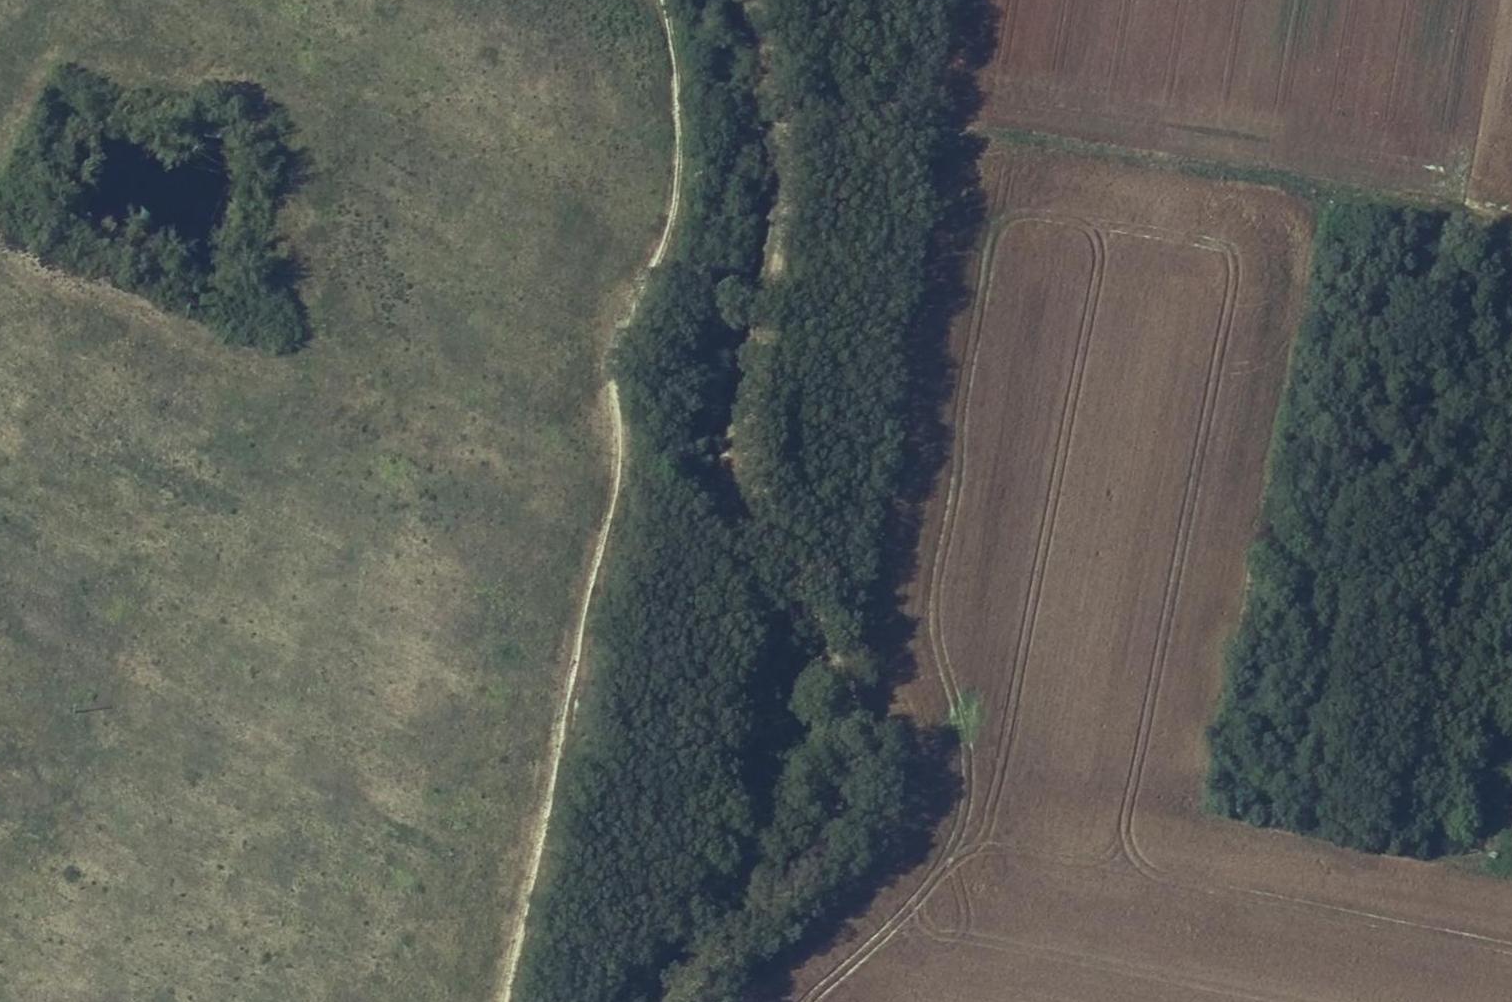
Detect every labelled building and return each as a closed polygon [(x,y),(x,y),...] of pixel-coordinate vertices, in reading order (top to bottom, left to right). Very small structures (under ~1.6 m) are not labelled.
[(821,137),(823,124),(807,120),(807,135),(821,137)] [(220,122),(208,121),(208,136),(220,136),(220,122)]
